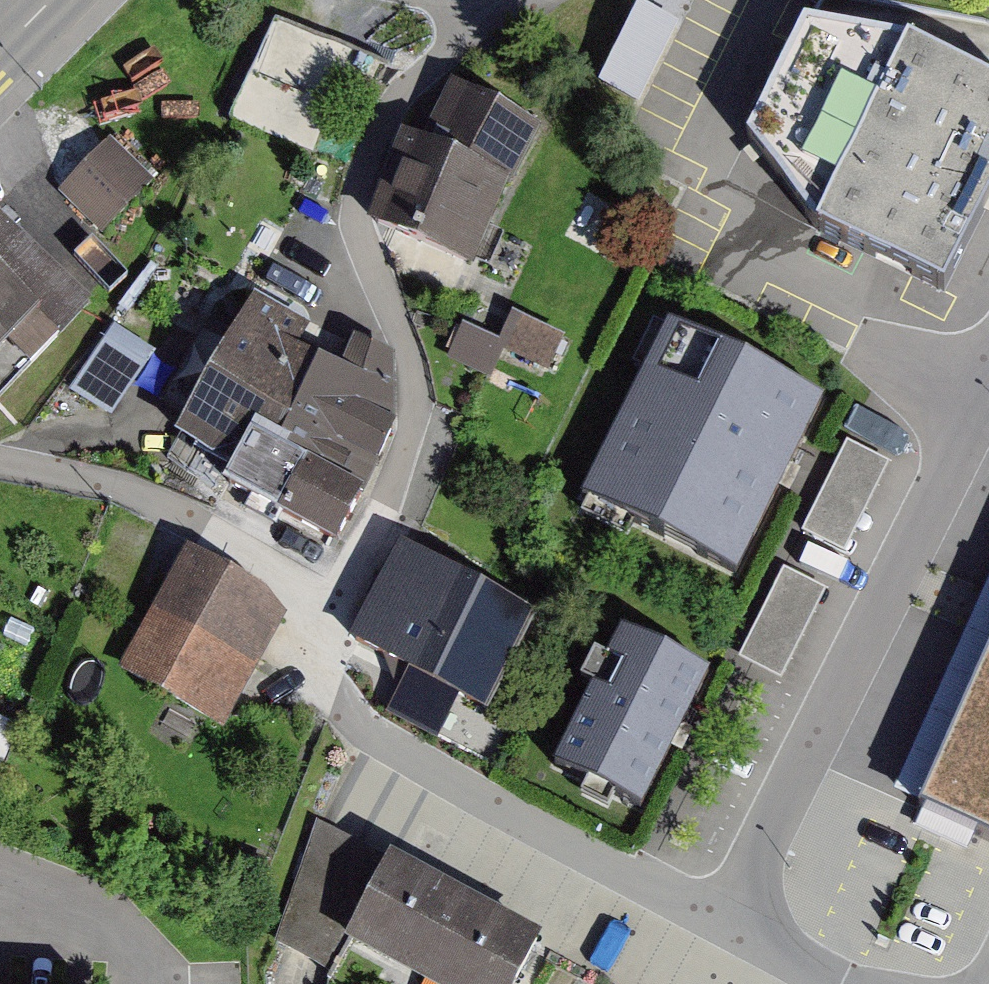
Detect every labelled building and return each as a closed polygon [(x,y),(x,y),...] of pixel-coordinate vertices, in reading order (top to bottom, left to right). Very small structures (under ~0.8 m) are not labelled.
[(944,271),(988,179),(988,68),(910,28),(804,11),(749,124),(818,213),(944,271)] [(279,15),(240,119),(329,152),(368,49),(279,15)] [(399,140),(363,233),(483,280),(540,134),(443,96),(422,149),(399,140)] [(118,145),(66,198),(109,240),(161,187),(118,145)] [(0,280),(0,348),(34,313),(0,280)] [(349,343),(256,292),(182,430),(235,458),(227,471),(336,531),(397,417),(390,351),(354,334),(349,343)] [(500,372),(507,350),(561,367),(572,331),(517,313),(510,336),(464,321),(453,357),(500,372)] [(117,324),(79,386),(120,411),(158,348),(117,324)] [(833,412),(691,345),(613,510),(755,577),(833,412)] [(853,435),(809,529),(852,549),(896,456),(853,435)] [(535,622),(397,549),(347,644),(485,717),(535,622)] [(288,612),(181,555),(117,675),(225,731),(288,612)] [(749,660),(793,676),(828,579),(784,563),(749,660)] [(720,676),(639,640),(580,770),(660,806),(720,676)] [(949,807),(988,825),(988,717),(949,807)] [(328,837),(272,950),(331,979),(345,951),(412,983),(509,983),(532,938),(328,837)]
